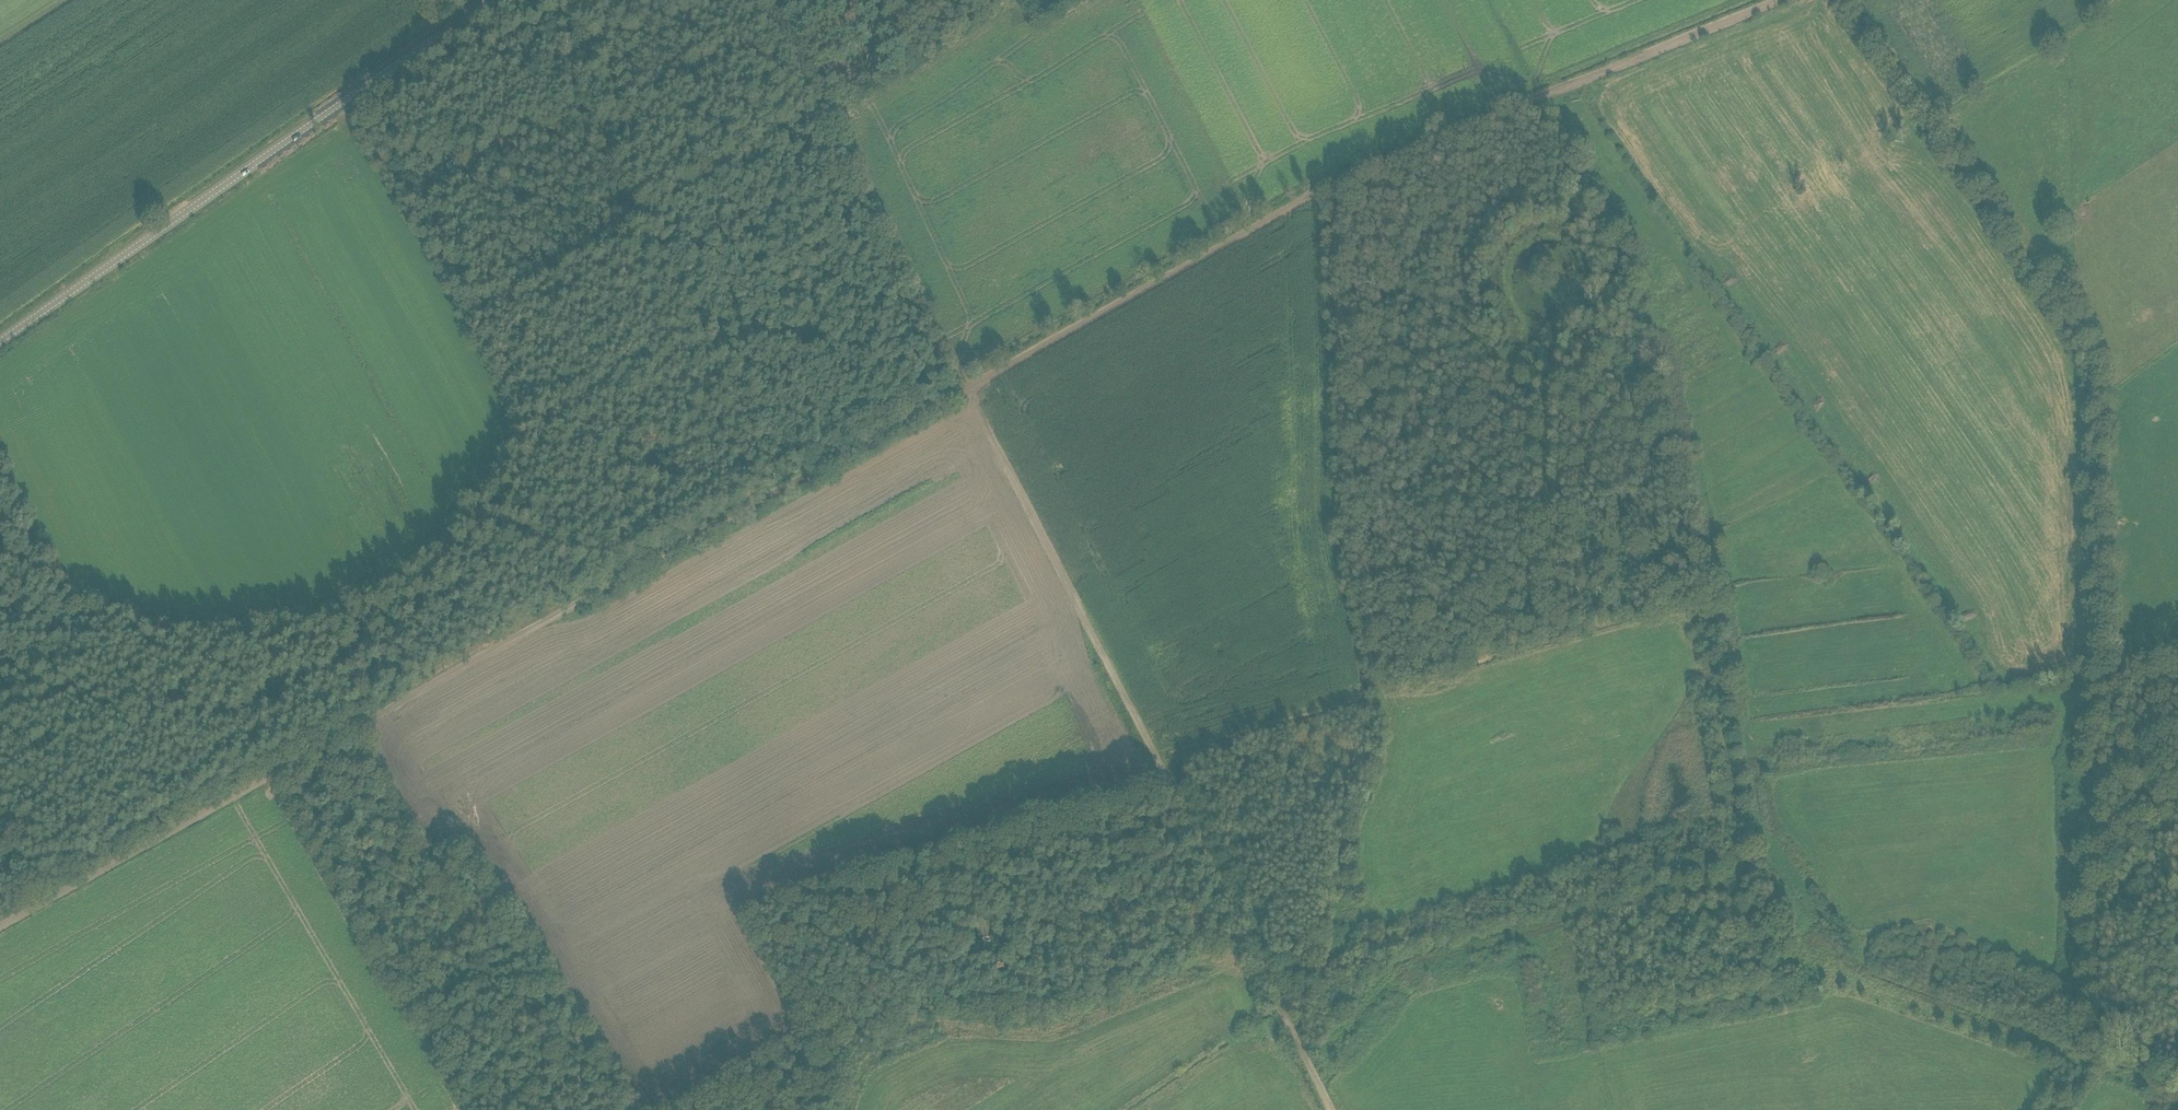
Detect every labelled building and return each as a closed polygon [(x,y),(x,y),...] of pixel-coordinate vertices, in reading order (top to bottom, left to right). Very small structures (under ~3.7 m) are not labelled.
[(989,922),(975,925),(978,940),(992,937),(989,922)]
